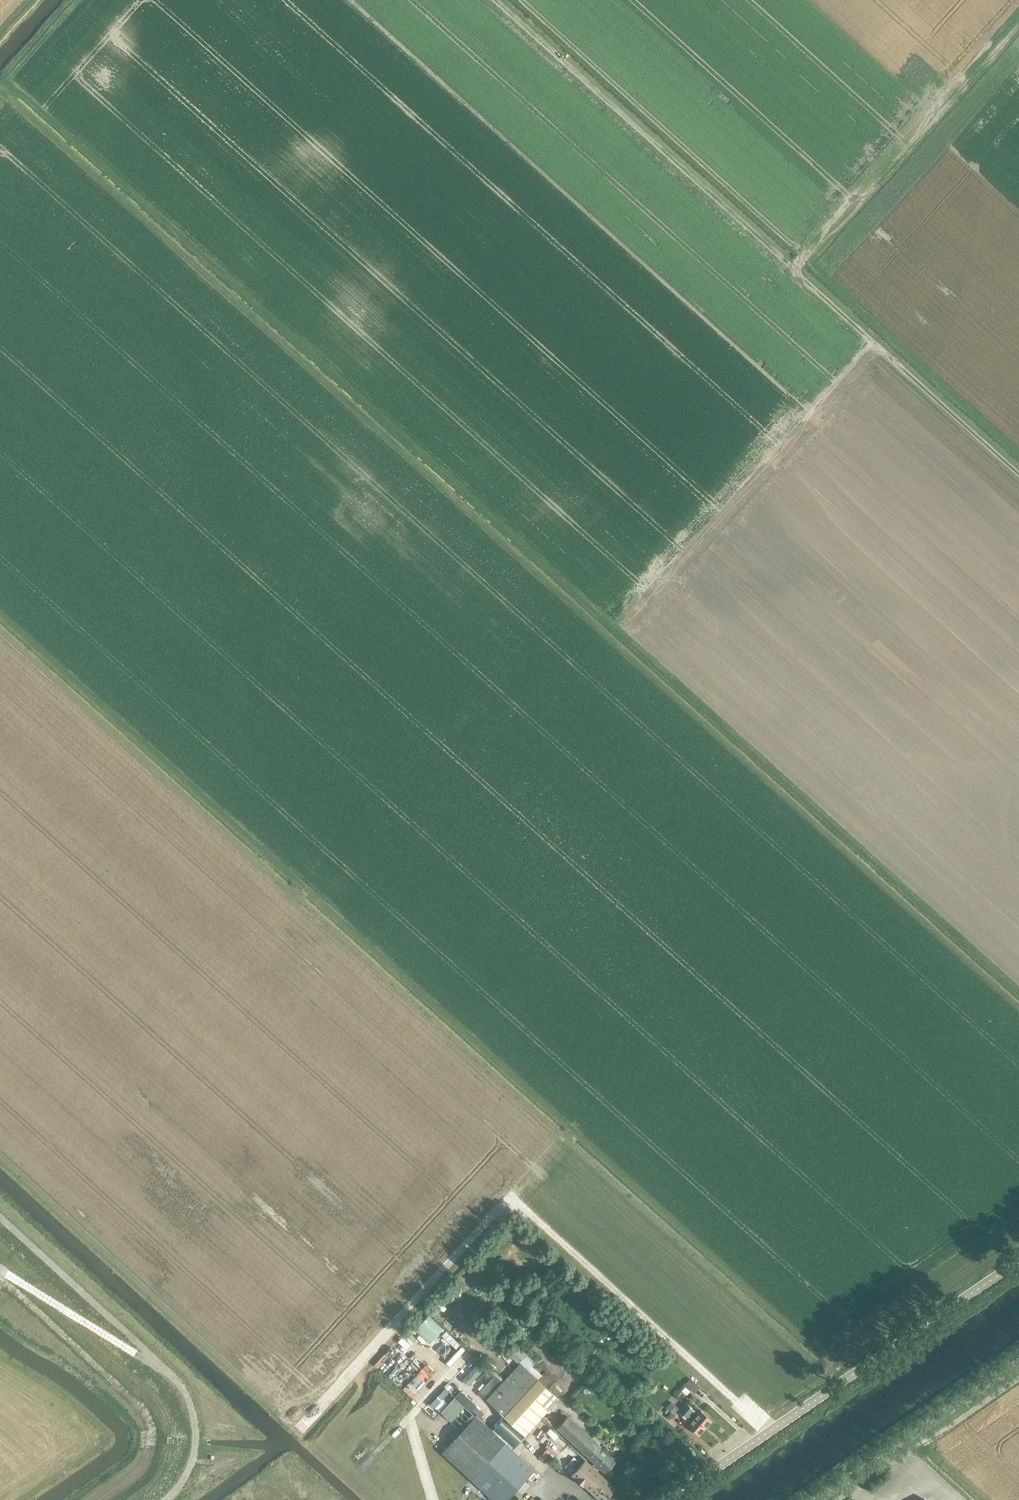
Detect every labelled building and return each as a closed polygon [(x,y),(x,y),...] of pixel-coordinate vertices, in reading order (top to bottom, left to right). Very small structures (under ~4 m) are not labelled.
[(430,1342),(444,1326),(429,1313),(415,1328),(430,1342)] [(411,1344),(403,1337),(399,1342),(417,1356),(428,1342),(419,1334),(411,1344)] [(457,1373),(465,1380),(482,1361),(474,1354),(457,1373)] [(519,1362),(520,1363),(486,1400),(525,1436),(559,1398),(526,1368),(533,1360),(526,1354),(519,1362)] [(403,1388),(412,1396),(435,1371),(427,1363),(403,1388)] [(686,1385),(696,1394),(701,1388),(691,1379),(686,1385)] [(431,1403),(434,1406),(450,1390),(446,1387),(431,1403)] [(457,1398),(442,1413),(463,1432),(477,1416),(457,1398)] [(678,1411),(680,1409),(671,1401),(666,1407),(671,1411),(675,1415),(678,1412),(678,1411)] [(713,1421),(702,1411),(699,1414),(688,1403),(684,1408),(706,1428),(713,1421)] [(699,1436),(706,1428),(684,1408),(680,1412),(691,1423),(689,1426),(699,1436)] [(671,1420),(675,1415),(671,1411),(666,1416),(671,1420)] [(516,1492),(536,1470),(477,1416),(463,1432),(444,1452),(495,1499),(508,1499),(516,1492)] [(599,1499),(605,1499),(616,1488),(595,1469),(598,1466),(605,1473),(617,1460),(570,1417),(558,1429),(595,1464),(593,1467),(586,1461),(573,1476),(599,1499)]
